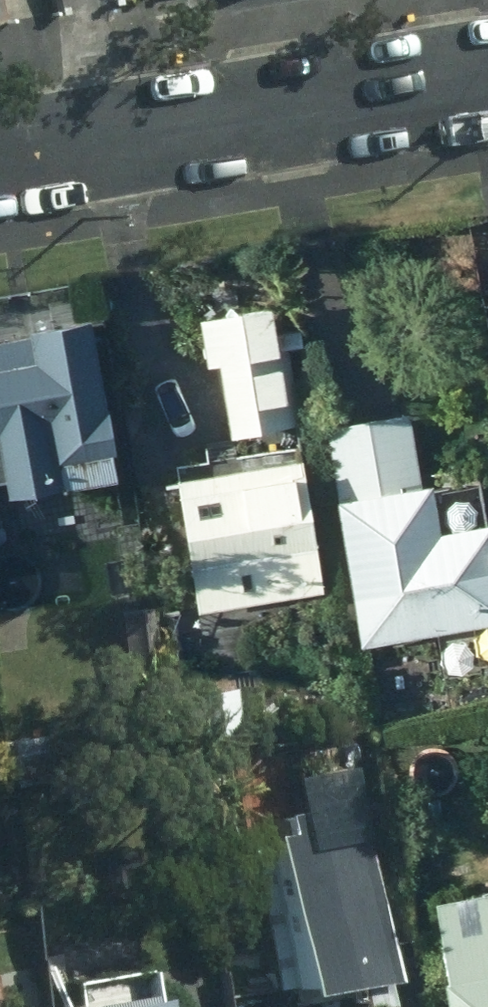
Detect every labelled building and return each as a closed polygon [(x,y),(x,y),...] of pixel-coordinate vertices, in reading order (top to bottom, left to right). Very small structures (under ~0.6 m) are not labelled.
[(473,259),(480,302),(487,301),(487,256),(473,259)] [(194,358),(207,358),(214,429),(294,422),(287,346),(269,347),(265,303),(190,310),(194,358)] [(109,467),(82,316),(18,326),(20,332),(0,336),(0,486),(109,467)] [(402,409),(318,424),(329,490),(321,492),(347,645),(487,621),(487,517),(473,521),(465,478),(420,486),(418,474),(415,476),(402,409)] [(293,454),(168,474),(186,611),(318,592),(293,454)] [(240,692),(191,695),(194,745),(243,742),(240,692)] [(243,832),(266,994),(332,985),(336,1006),(364,1006),(370,1006),(339,790),(314,793),(316,805),(256,815),(258,829),(243,832)] [(430,972),(437,1006),(487,1006),(487,888),(427,899),(440,970),(430,972)] [(168,979),(173,1006),(226,1006),(221,971),(168,979)] [(93,1006),(163,1006),(161,995),(93,1006)]
